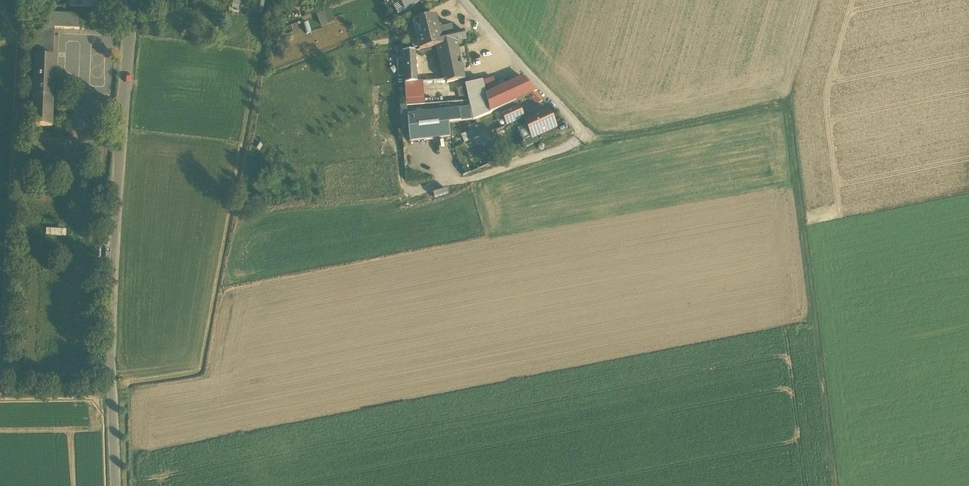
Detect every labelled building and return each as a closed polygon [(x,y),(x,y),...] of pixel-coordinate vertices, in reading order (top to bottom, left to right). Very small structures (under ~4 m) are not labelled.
[(404,11),(423,1),(422,0),(394,0),(397,5),(400,4),(404,11)] [(400,4),(397,5),(393,8),(398,15),(404,11),(400,4)] [(331,9),(316,15),(321,27),(335,22),(331,9)] [(80,14),(56,13),(37,13),(36,27),(37,27),(55,28),(79,29),(80,14)] [(412,23),(419,51),(437,47),(443,46),(440,36),(439,29),(436,17),(412,23)] [(53,58),(55,28),(37,27),(36,57),(53,58)] [(439,29),(440,36),(454,34),(452,27),(439,29)] [(464,32),(454,34),(440,36),(443,46),(437,47),(442,69),(453,71),(462,69),(460,57),(457,43),(466,41),(464,32)] [(404,76),(405,84),(416,83),(414,51),(403,52),(403,59),(404,76)] [(32,127),(52,128),(55,58),(53,58),(36,57),(35,57),(32,127)] [(465,80),(462,69),(453,71),(442,69),(447,80),(446,80),(446,83),(465,80)] [(481,82),(485,95),(498,89),(492,78),(481,82)] [(498,89),(485,95),(486,98),(489,113),(535,93),(536,92),(522,78),(498,89)] [(405,84),(406,100),(422,99),(421,82),(416,83),(405,84)] [(481,82),(465,86),(466,89),(468,96),(469,102),(486,98),(485,95),(481,82)] [(458,90),(459,97),(468,96),(466,89),(458,90)] [(528,96),(538,106),(543,101),(535,93),(528,96)] [(489,113),(486,98),(469,102),(474,121),(489,113)] [(500,109),(502,114),(518,107),(516,102),(500,109)] [(401,128),(408,128),(407,115),(407,107),(400,107),(401,128)] [(502,114),(507,125),(523,118),(518,107),(502,114)] [(408,128),(410,143),(450,138),(449,124),(473,121),(470,108),(407,115),(408,128)] [(526,125),(532,138),(535,137),(555,127),(548,110),(524,121),(526,125)] [(532,138),(526,125),(517,129),(523,142),(532,138)] [(555,127),(535,137),(538,142),(558,132),(555,127)] [(478,128),(465,134),(468,142),(482,137),(478,128)] [(523,142),(525,148),(538,142),(535,137),(532,138),(523,142)] [(415,186),(418,198),(430,195),(428,183),(415,186)]
